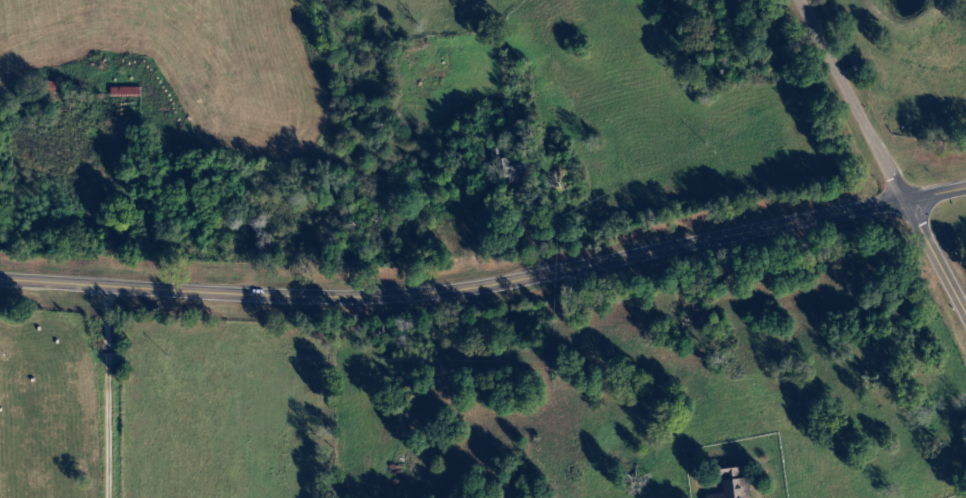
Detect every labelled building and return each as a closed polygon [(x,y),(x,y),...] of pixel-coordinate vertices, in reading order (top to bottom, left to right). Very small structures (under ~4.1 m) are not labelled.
[(529,160),(520,162),(518,156),(499,160),(504,185),(533,179),(529,160)] [(725,495),(708,496),(708,497),(750,497),(747,467),(722,470),(725,495)]
